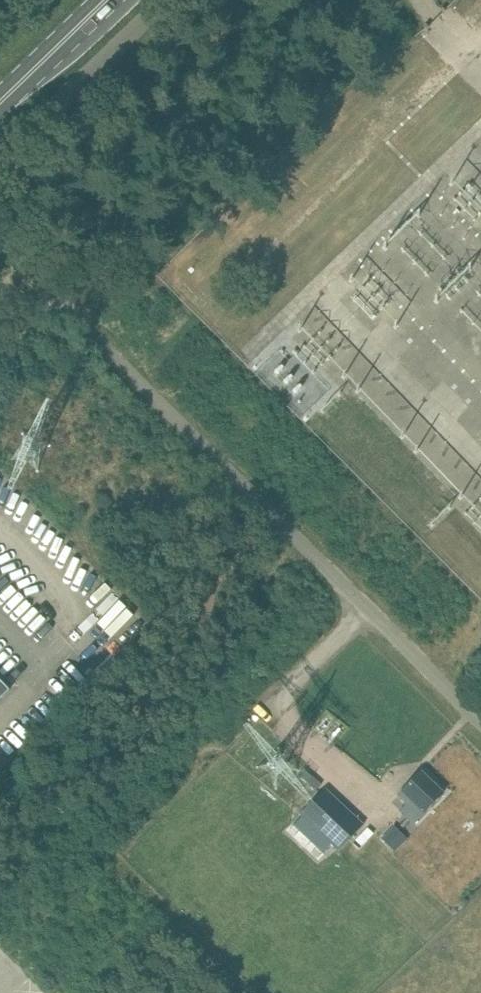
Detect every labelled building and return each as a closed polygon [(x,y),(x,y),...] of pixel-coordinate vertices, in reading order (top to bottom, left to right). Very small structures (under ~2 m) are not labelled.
[(10,690),(0,680),(0,699),(10,690)] [(399,795),(410,806),(411,806),(404,813),(415,823),(443,793),(421,771),(399,795)] [(300,814),(339,851),(364,824),(325,788),(300,814)] [(394,825),(382,839),(395,852),(407,839),(394,825)]
